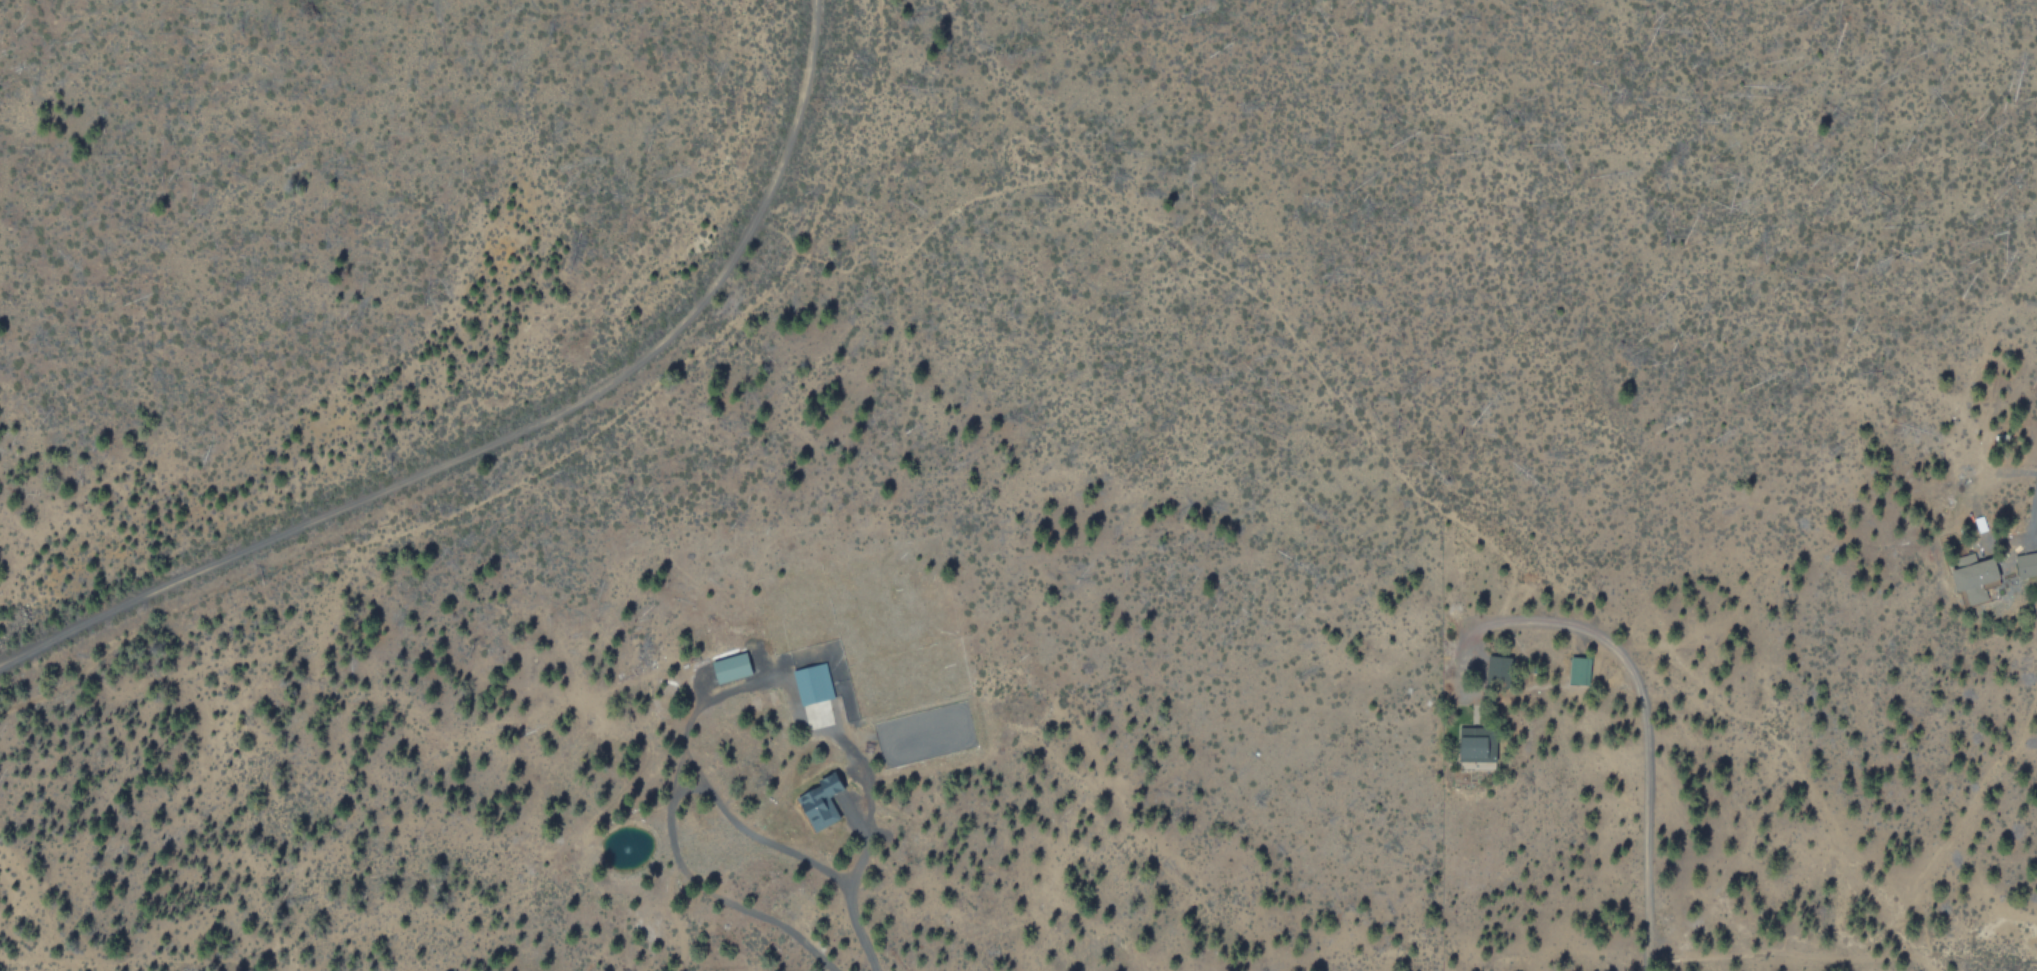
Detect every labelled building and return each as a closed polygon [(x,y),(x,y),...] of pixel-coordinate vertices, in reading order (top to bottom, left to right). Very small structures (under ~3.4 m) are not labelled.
[(2017,577),(2036,576),(2036,553),(2015,554),(2017,577)] [(1951,570),(1957,591),(1963,589),(1968,605),(1985,600),(1982,589),(2002,583),(1994,557),(1951,570)] [(751,673),(745,651),(711,660),(716,682),(751,673)] [(1485,677),(1508,679),(1510,657),(1487,655),(1485,677)] [(1590,659),(1570,656),(1566,683),(1586,686),(1590,659)] [(791,669),(800,705),(833,697),(824,661),(791,669)] [(1493,762),(1494,727),(1460,726),(1459,761),(1493,762)] [(796,795),(813,831),(839,819),(828,795),(843,788),(835,770),(818,778),(820,784),(796,795)]
